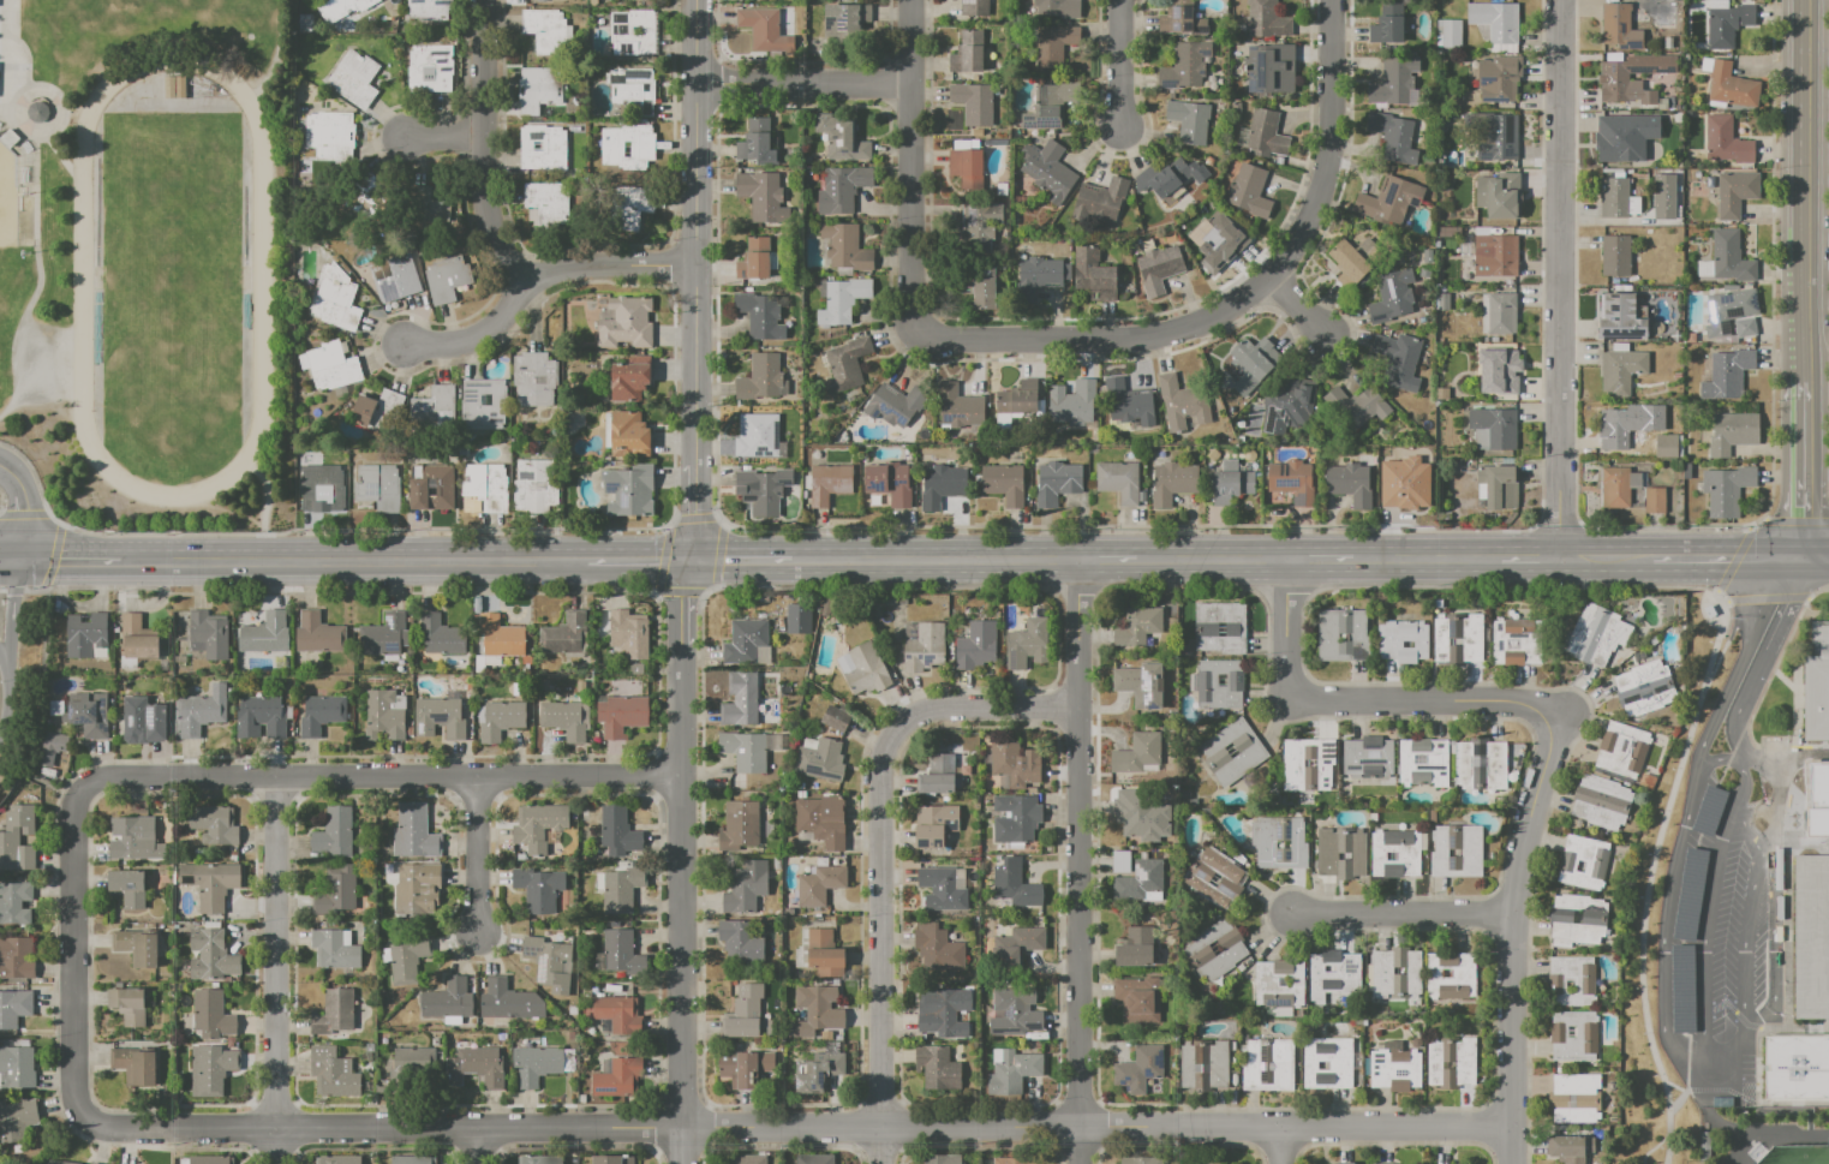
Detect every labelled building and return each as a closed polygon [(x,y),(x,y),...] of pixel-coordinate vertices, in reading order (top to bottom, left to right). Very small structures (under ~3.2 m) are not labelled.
[(328,1),(327,0),(383,0),(358,14),(355,11),(327,26),(317,7),(328,1)] [(408,23),(408,0),(453,0),(454,22),(408,23)] [(962,16),(962,0),(990,0),(990,17),(962,16)] [(1034,18),(1034,0),(1080,0),(1080,19),(1034,18)] [(1172,14),(1172,0),(1193,0),(1193,18),(1209,18),(1209,34),(1159,34),(1159,14),(1172,14)] [(1248,38),(1248,0),(1277,0),(1277,18),(1291,18),(1291,38),(1248,38)] [(1376,44),(1377,0),(1392,0),(1392,16),(1403,16),(1401,44),(1376,44)] [(1655,2),(1678,2),(1676,29),(1652,29),(1652,16),(1655,16),(1655,2)] [(1468,4),(1513,4),(1513,43),(1489,43),(1489,24),(1468,24),(1468,4)] [(1601,4),(1630,4),(1630,30),(1643,30),(1643,49),(1618,50),(1618,43),(1601,43),(1601,4)] [(825,5),(872,6),(871,22),(860,22),(860,32),(842,31),(841,37),(824,37),(825,5)] [(1708,10),(1732,10),(1732,5),(1755,5),(1755,25),(1733,25),(1733,49),(1708,49),(1708,10)] [(736,8),(779,10),(779,36),(795,36),(795,55),(784,55),(784,50),(751,50),(752,26),(736,26),(736,8)] [(522,10),(558,10),(558,12),(563,12),(563,19),(567,19),(567,25),(572,25),(572,42),(561,42),(561,56),(536,56),(536,34),(522,34),(522,10)] [(611,12),(630,12),(630,11),(655,11),(655,53),(638,53),(638,55),(614,55),(614,42),(611,42),(611,12)] [(298,20),(299,20),(299,13),(313,13),(313,34),(298,34),(298,20)] [(1441,20),(1462,20),(1462,48),(1441,48),(1441,20)] [(1038,25),(1080,26),(1078,46),(1066,46),(1064,44),(1064,68),(1036,68),(1038,25)] [(958,30),(984,30),(984,72),(950,73),(950,54),(960,54),(958,30)] [(1664,37),(1673,37),(1673,47),(1664,47),(1664,37)] [(1173,42),(1212,42),(1212,58),(1201,58),(1201,61),(1205,61),(1205,77),(1201,77),(1201,88),(1158,86),(1158,67),(1173,67),(1173,42)] [(413,46),(452,46),(453,91),(408,91),(408,66),(411,66),(411,50),(413,50),(413,46)] [(1248,47),(1257,47),(1257,50),(1271,50),(1271,46),(1293,46),(1293,92),(1248,92),(1248,47)] [(349,48),(363,58),(366,54),(382,66),(353,103),(324,83),(349,48)] [(1602,61),(1626,62),(1626,55),(1676,56),(1675,73),(1627,72),(1627,80),(1640,80),(1640,89),(1657,89),(1657,112),(1640,111),(1640,101),(1601,101),(1602,61)] [(1382,58),(1419,58),(1419,74),(1411,74),(1411,90),(1417,90),(1417,106),(1367,106),(1367,85),(1381,85),(1382,58)] [(1714,59),(1731,62),(1728,77),(1761,83),(1756,109),(1707,100),(1714,59)] [(1516,61),(1516,74),(1519,74),(1519,83),(1516,83),(1516,102),(1480,102),(1480,90),(1478,90),(1478,61),(1516,61)] [(521,67),(563,68),(562,103),(539,103),(539,115),(521,115),(521,67)] [(606,73),(610,73),(610,70),(617,70),(617,68),(653,68),(652,117),(624,117),(624,103),(611,103),(611,84),(605,84),(606,73)] [(187,76),(187,99),(165,99),(165,77),(187,76)] [(1023,115),(1035,114),(1035,84),(1062,84),(1062,82),(1080,82),(1080,101),(1063,101),(1063,129),(1023,129),(1023,115)] [(950,84),(992,84),(992,127),(964,127),(964,103),(950,103),(950,84)] [(1660,99),(1675,99),(1675,111),(1660,111),(1660,99)] [(1167,101),(1211,105),(1207,147),(1179,144),(1181,121),(1165,120),(1167,101)] [(28,121),(47,121),(47,102),(28,103),(28,121)] [(1254,107),(1278,112),(1274,133),(1292,137),(1289,157),(1267,154),(1266,157),(1244,154),(1254,107)] [(1368,111),(1392,115),(1391,118),(1413,123),(1409,150),(1418,153),(1415,169),(1381,162),(1386,136),(1364,131),(1368,111)] [(311,114),(318,114),(318,112),(353,112),(353,159),(312,159),(312,148),(305,148),(305,115),(311,115),(311,114)] [(827,160),(827,131),(814,131),(814,113),(831,113),(831,118),(835,118),(835,120),(851,120),(851,142),(871,142),(871,160),(827,160)] [(1481,114),(1517,115),(1516,165),(1472,163),(1472,143),(1489,144),(1490,129),(1481,129),(1481,114)] [(1707,115),(1731,115),(1731,142),(1753,142),(1753,159),(1707,159),(1707,115)] [(748,118),(770,118),(770,150),(778,150),(777,166),(757,165),(757,159),(736,159),(736,142),(748,142),(748,118)] [(1602,119),(1628,119),(1628,161),(1602,161),(1602,119)] [(602,127),(622,127),(622,125),(653,124),(653,133),(655,133),(656,161),(646,161),(646,171),(618,171),(618,166),(602,166),(602,127)] [(525,125),(546,125),(546,127),(562,127),(562,130),(567,130),(567,169),(521,169),(521,127),(525,127),(525,125)] [(1032,144),(1040,151),(1048,138),(1065,149),(1057,161),(1078,175),(1058,207),(1046,198),(1050,191),(1046,189),(1045,192),(1033,185),(1035,183),(1020,172),(1028,160),(1023,156),(1026,154),(1021,150),(1026,144),(1030,147),(1032,144)] [(949,149),(984,150),(982,195),(960,193),(961,174),(948,174),(949,149)] [(1132,179),(1149,166),(1155,174),(1179,155),(1195,175),(1161,201),(1149,184),(1141,191),(1132,179)] [(1226,205),(1230,196),(1225,195),(1230,180),(1235,183),(1242,162),(1268,172),(1260,197),(1272,202),(1267,219),(1226,205)] [(818,190),(824,190),(824,168),(873,168),(873,187),(854,187),(854,213),(819,213),(818,190)] [(1476,178),(1482,178),(1482,172),(1519,173),(1519,221),(1486,221),(1486,207),(1475,207),(1476,178)] [(735,173),(779,173),(779,187),(783,187),(783,202),(778,202),(778,208),(787,208),(787,223),(761,223),(761,222),(752,222),(752,196),(736,197),(735,173)] [(1717,173),(1758,173),(1758,201),(1739,201),(1739,221),(1717,221),(1717,173)] [(1385,174),(1425,189),(1418,209),(1406,204),(1398,227),(1351,210),(1358,192),(1376,198),(1385,174)] [(1112,175),(1129,180),(1124,197),(1122,197),(1114,223),(1072,211),(1081,183),(1107,190),(1112,175)] [(1652,175),(1674,175),(1675,220),(1652,220),(1652,175)] [(1600,178),(1627,179),(1627,217),(1598,217),(1600,178)] [(368,223),(383,198),(353,181),(338,205),(368,223)] [(525,183),(563,184),(562,192),(568,192),(568,229),(539,229),(539,209),(525,209),(525,183)] [(402,185),(430,186),(429,201),(450,202),(449,228),(429,226),(428,240),(405,238),(406,225),(400,225),(402,185)] [(620,185),(647,189),(646,199),(657,201),(655,213),(645,211),(642,233),(617,229),(620,213),(612,211),(615,191),(618,191),(620,185)] [(963,205),(1003,205),(1003,221),(987,221),(987,227),(994,227),(993,239),(991,239),(991,253),(962,252),(963,205)] [(1191,240),(1211,222),(1211,221),(1207,217),(1213,211),(1217,215),(1220,211),(1249,240),(1236,253),(1226,243),(1211,258),(1191,240)] [(819,225),(859,225),(859,250),(873,250),(873,271),(851,271),(851,267),(830,267),(830,259),(826,259),(826,246),(831,246),(831,238),(819,238),(819,225)] [(1713,231),(1738,231),(1738,263),(1756,263),(1756,283),(1734,283),(1734,280),(1713,280),(1713,231)] [(1474,237),(1516,237),(1516,276),(1472,276),(1472,255),(1490,255),(1490,250),(1474,250),(1474,237)] [(1601,237),(1630,237),(1630,262),(1633,262),(1633,279),(1601,279),(1601,237)] [(736,262),(747,262),(747,238),(771,238),(770,279),(736,279),(736,262)] [(1341,239),(1373,269),(1349,293),(1337,280),(1344,273),(1326,255),(1341,239)] [(1136,257),(1144,255),(1143,252),(1156,249),(1158,251),(1178,245),(1187,271),(1161,280),(1166,293),(1148,299),(1142,281),(1143,280),(1136,257)] [(1075,247),(1100,247),(1099,268),(1116,268),(1116,302),(1089,302),(1089,289),(1075,289),(1075,247)] [(370,265),(411,253),(423,291),(382,304),(370,265)] [(425,271),(428,270),(426,265),(434,264),(432,261),(462,255),(465,264),(468,264),(473,283),(454,288),(456,300),(434,306),(425,271)] [(1021,261),(1029,261),(1029,256),(1046,257),(1045,259),(1064,259),(1064,263),(1070,263),(1071,263),(1071,280),(1063,280),(1063,287),(1036,287),(1036,305),(1020,305),(1021,261)] [(353,333),(306,316),(325,264),(341,269),(351,282),(359,285),(352,304),(363,308),(353,333)] [(972,312),(972,297),(963,297),(963,269),(975,269),(975,264),(1000,264),(1000,314),(972,312)] [(1375,276),(1410,269),(1412,282),(1406,283),(1409,296),(1412,294),(1415,304),(1410,305),(1411,314),(1391,318),(1392,321),(1371,326),(1367,304),(1381,302),(1375,276)] [(817,310),(826,310),(826,298),(819,298),(820,280),(826,280),(826,281),(848,281),(849,280),(873,280),(873,298),(850,298),(850,324),(817,324),(817,310)] [(1707,297),(1753,288),(1758,316),(1726,321),(1729,338),(1705,341),(1703,327),(1711,326),(1707,297)] [(733,293),(753,293),(753,296),(765,296),(765,293),(777,293),(777,306),(779,306),(779,320),(777,320),(777,324),(785,324),(785,341),(749,341),(749,312),(733,312),(733,293)] [(1438,294),(1450,294),(1448,311),(1436,310),(1438,294)] [(1487,294),(1516,296),(1516,334),(1487,334),(1487,294)] [(1602,296),(1634,294),(1634,320),(1645,320),(1646,341),(1598,341),(1597,321),(1603,321),(1602,296)] [(608,298),(651,298),(652,311),(647,311),(647,322),(652,322),(652,348),(632,348),(632,342),(617,342),(617,347),(599,348),(598,320),(615,320),(615,311),(608,311),(608,298)] [(1734,322),(1755,320),(1757,335),(1737,338),(1734,322)] [(825,351),(847,345),(845,341),(868,334),(874,352),(856,357),(865,384),(829,395),(825,382),(833,380),(825,351)] [(1377,335),(1397,341),(1399,334),(1424,341),(1421,353),(1418,353),(1411,377),(1418,380),(1413,394),(1381,384),(1388,358),(1371,353),(1377,335)] [(306,351),(321,347),(321,344),(339,339),(340,344),(346,341),(348,352),(343,354),(345,359),(357,357),(364,380),(318,393),(306,351)] [(1245,339),(1255,348),(1265,340),(1281,358),(1256,382),(1251,377),(1239,389),(1219,368),(1232,357),(1229,353),(1245,339)] [(1711,354),(1737,354),(1737,350),(1755,350),(1755,371),(1743,371),(1741,398),(1698,396),(1699,382),(1710,382),(1711,354)] [(514,356),(522,356),(522,352),(546,352),(548,365),(558,365),(558,386),(556,386),(556,389),(552,389),(552,407),(518,407),(518,386),(514,386),(514,356)] [(736,377),(751,377),(751,353),(779,353),(779,375),(782,375),(782,387),(778,387),(778,396),(758,396),(758,400),(736,400),(736,377)] [(1489,353),(1517,353),(1517,394),(1489,394),(1489,353)] [(1601,353),(1649,353),(1648,375),(1631,375),(1630,399),(1613,399),(1613,393),(1601,393),(1601,353)] [(612,364),(651,364),(651,384),(645,384),(645,390),(641,390),(641,401),(612,400),(612,364)] [(1158,374),(1174,371),(1177,390),(1207,387),(1212,423),(1197,425),(1196,414),(1184,417),(1185,430),(1170,431),(1164,396),(1161,396),(1158,374)] [(1106,377),(1124,376),(1125,392),(1152,389),(1155,425),(1140,426),(1138,417),(1134,418),(1135,422),(1122,423),(1120,419),(1111,420),(1106,377)] [(1075,378),(1095,378),(1095,400),(1093,400),(1093,422),(1084,422),(1084,424),(1069,424),(1069,422),(1050,422),(1050,386),(1065,386),(1065,394),(1075,394),(1075,378)] [(1285,378),(1297,381),(1296,384),(1305,387),(1307,380),(1317,382),(1308,436),(1281,431),(1279,438),(1261,435),(1267,398),(1263,398),(1265,390),(1275,393),(1278,383),(1284,384),(1285,378)] [(464,380),(506,380),(506,422),(502,423),(502,429),(461,429),(461,399),(464,399),(464,380)] [(914,384),(931,395),(919,412),(916,410),(903,429),(895,423),(893,426),(878,416),(874,420),(862,411),(884,381),(905,396),(914,384)] [(1020,381),(1035,381),(1035,417),(1011,417),(1011,430),(997,430),(997,390),(1020,390),(1020,381)] [(938,382),(958,382),(957,396),(985,398),(984,425),(940,424),(940,404),(937,404),(938,382)] [(431,386),(454,386),(454,428),(411,426),(411,399),(431,399),(431,386)] [(1337,388),(1350,402),(1369,387),(1391,413),(1380,423),(1373,416),(1351,435),(1321,401),(1337,388)] [(360,394),(379,401),(384,388),(407,396),(395,428),(388,425),(385,434),(349,420),(360,394)] [(1468,410),(1516,410),(1516,453),(1487,453),(1487,430),(1468,430),(1468,410)] [(1600,411),(1628,411),(1628,450),(1600,450),(1600,411)] [(611,412),(641,412),(641,423),(646,423),(646,429),(651,429),(651,458),(633,458),(633,449),(611,449),(611,412)] [(751,414),(778,414),(778,436),(773,436),(773,441),(778,441),(778,455),(754,455),(754,437),(751,437),(751,414)] [(1714,414),(1758,416),(1757,446),(1729,446),(1729,460),(1709,459),(1709,437),(1713,437),(1714,414)] [(1655,435),(1678,435),(1676,458),(1655,458),(1655,435)] [(518,459),(552,460),(552,483),(560,483),(560,508),(540,507),(540,514),(521,514),(521,511),(514,511),(514,480),(518,480),(518,459)] [(1212,473),(1223,473),(1223,459),(1239,459),(1239,473),(1254,473),(1254,499),(1231,499),(1231,508),(1212,508),(1212,473)] [(1286,460),(1302,460),(1302,465),(1310,465),(1310,488),(1313,488),(1313,509),(1292,508),(1292,494),(1268,493),(1268,466),(1286,466),(1286,460)] [(865,466),(885,466),(886,461),(899,461),(899,466),(908,466),(908,488),(910,488),(910,508),(890,508),(890,491),(865,491),(865,466)] [(1048,461),(1062,461),(1062,465),(1082,465),(1083,494),(1058,494),(1058,508),(1038,508),(1038,491),(1040,491),(1039,465),(1048,465),(1048,461)] [(1155,465),(1165,465),(1165,461),(1179,461),(1179,465),(1199,465),(1197,493),(1172,493),(1171,508),(1153,508),(1153,489),(1155,489),(1155,465)] [(602,464),(653,464),(653,491),(652,491),(652,500),(655,500),(655,515),(608,515),(608,502),(615,502),(615,494),(604,494),(604,476),(602,476),(602,464)] [(1096,464),(1138,464),(1138,507),(1120,506),(1120,493),(1096,491),(1096,464)] [(300,465),(341,465),(341,470),(346,470),(345,511),(295,511),(297,479),(300,479),(300,465)] [(358,465),(396,465),(396,468),(399,468),(399,477),(400,477),(401,514),(376,514),(376,501),(354,501),(354,482),(358,482),(358,465)] [(411,465),(454,465),(454,509),(411,508),(411,465)] [(465,465),(504,465),(504,468),(507,468),(507,477),(508,477),(508,513),(484,513),(484,501),(462,501),(462,482),(465,482),(465,465)] [(924,470),(932,470),(932,465),(948,465),(948,468),(967,468),(967,496),(940,496),(940,512),(922,512),(922,493),(924,493),(924,470)] [(982,465),(1024,465),(1024,508),(1005,508),(1005,494),(982,493),(982,465)] [(1326,467),(1345,467),(1345,465),(1361,465),(1361,470),(1368,470),(1368,490),(1371,490),(1371,512),(1352,511),(1352,495),(1326,494),(1326,467)] [(812,466),(853,466),(851,493),(829,493),(829,509),(812,509),(812,466)] [(1397,466),(1413,466),(1412,482),(1397,480),(1397,466)] [(1484,466),(1476,466),(1476,498),(1484,498),(1484,466)] [(1702,471),(1735,472),(1735,466),(1757,466),(1756,489),(1739,489),(1738,520),(1708,519),(1708,495),(1702,495),(1702,471)] [(1484,468),(1517,468),(1517,485),(1501,485),(1501,513),(1484,513),(1484,468)] [(1600,468),(1630,468),(1630,511),(1602,511),(1602,484),(1598,484),(1600,468)] [(735,471),(757,471),(757,473),(777,473),(777,470),(793,470),(793,485),(782,485),(782,497),(779,497),(779,518),(757,518),(757,503),(743,503),(743,495),(735,495),(735,471)] [(1640,473),(1627,473),(1627,487),(1640,488),(1640,473)] [(1397,480),(1412,482),(1415,482),(1416,476),(1427,476),(1425,494),(1415,494),(1415,515),(1397,514),(1397,480)] [(1644,488),(1664,489),(1663,514),(1644,514),(1644,488)] [(1195,603),(1245,602),(1247,656),(1220,656),(1220,649),(1195,649),(1195,603)] [(788,604),(812,604),(812,633),(788,633),(788,604)] [(1570,652),(1572,646),(1571,645),(1583,617),(1584,617),(1589,607),(1591,608),(1594,604),(1621,616),(1620,620),(1637,629),(1630,649),(1628,652),(1626,653),(1620,655),(1615,652),(1607,669),(1595,663),(1594,667),(1577,658),(1578,656),(1570,652)] [(1710,605),(1716,614),(1710,619),(1704,609),(1710,605)] [(1161,607),(1161,632),(1147,632),(1147,645),(1113,645),(1113,627),(1125,627),(1125,607),(1161,607)] [(288,628),(288,651),(240,651),(239,626),(258,626),(258,625),(265,625),(265,610),(285,609),(285,628),(288,628)] [(297,651),(295,627),(300,627),(300,610),(319,609),(321,625),(328,625),(328,627),(345,626),(346,651),(297,651)] [(647,659),(610,661),(610,609),(628,609),(628,614),(647,614),(647,659)] [(1370,659),(1317,661),(1317,610),(1367,609),(1367,635),(1370,635),(1370,659)] [(190,610),(208,610),(208,616),(228,616),(228,659),(205,659),(205,651),(187,651),(187,628),(190,628),(190,610)] [(1627,610),(1633,613),(1633,614),(1632,620),(1631,620),(1624,617),(1624,616),(1625,611),(1627,610)] [(405,611),(406,629),(410,629),(410,645),(406,645),(406,655),(359,655),(359,627),(385,626),(385,611),(405,611)] [(467,652),(424,653),(424,632),(420,632),(420,611),(441,611),(441,626),(448,626),(448,628),(467,627),(467,652)] [(586,611),(586,631),(588,631),(590,657),(566,657),(566,653),(540,653),(540,627),(558,627),(558,625),(566,623),(566,611),(586,611)] [(66,614),(80,614),(82,623),(91,623),(91,613),(107,613),(107,657),(67,657),(66,614)] [(121,613),(142,613),(142,629),(159,629),(160,658),(136,658),(136,668),(121,668),(121,644),(122,644),(121,613)] [(525,656),(484,656),(484,633),(480,633),(480,613),(504,613),(504,619),(500,619),(500,626),(525,626),(525,656)] [(1482,614),(1482,661),(1434,661),(1434,614),(1482,614)] [(1006,669),(1008,631),(1027,631),(1027,617),(1048,617),(1048,663),(1033,662),(1033,656),(1027,656),(1027,669),(1006,669)] [(1493,620),(1496,620),(1496,617),(1538,617),(1538,622),(1544,622),(1544,665),(1493,664),(1493,620)] [(769,620),(769,646),(771,646),(771,664),(755,663),(755,662),(722,662),(722,643),(731,643),(731,620),(769,620)] [(957,669),(957,638),(969,638),(969,621),(997,621),(996,662),(975,662),(975,670),(957,669)] [(1429,659),(1417,659),(1417,663),(1398,663),(1398,659),(1379,659),(1379,625),(1385,625),(1385,622),(1424,621),(1424,625),(1429,625),(1429,659)] [(905,625),(918,625),(918,622),(944,622),(944,668),(924,668),(924,673),(904,673),(905,625)] [(1818,625),(1828,625),(1828,655),(1818,656),(1818,625)] [(869,640),(893,684),(877,692),(875,690),(868,693),(866,688),(854,696),(835,658),(869,640)] [(1638,653),(1616,670),(1612,667),(1618,658),(1619,657),(1626,656),(1628,655),(1630,653),(1632,651),(1638,653)] [(1637,656),(1648,652),(1650,658),(1639,662),(1637,656)] [(1828,740),(1828,655),(1818,656),(1803,656),(1803,740),(1828,740)] [(1243,708),(1197,709),(1197,700),(1196,700),(1196,692),(1190,692),(1189,674),(1196,674),(1196,664),(1199,664),(1199,659),(1243,659),(1243,708)] [(1669,667),(1681,702),(1667,706),(1667,709),(1638,718),(1637,716),(1631,718),(1627,708),(1625,709),(1619,692),(1621,692),(1618,679),(1634,673),(1633,670),(1662,661),(1663,663),(1666,668),(1669,667)] [(1162,663),(1162,710),(1134,710),(1134,691),(1113,691),(1113,669),(1141,669),(1141,663),(1162,663)] [(630,664),(644,664),(644,674),(632,674),(630,664)] [(757,671),(757,724),(721,724),(721,703),(734,704),(734,694),(729,694),(729,671),(757,671)] [(201,739),(181,739),(181,730),(179,730),(179,721),(177,721),(177,697),(211,697),(211,681),(226,681),(226,722),(208,722),(208,723),(201,723),(201,739)] [(366,690),(395,690),(395,703),(390,703),(390,709),(406,709),(406,740),(365,741),(365,728),(367,728),(366,690)] [(107,693),(108,739),(83,740),(83,724),(70,724),(70,722),(62,723),(62,712),(70,712),(70,700),(82,700),(82,693),(107,693)] [(167,705),(166,740),(165,740),(165,742),(149,742),(149,744),(137,744),(137,745),(128,744),(124,739),(124,697),(148,698),(147,705),(167,705)] [(240,697),(280,697),(281,717),(286,717),(286,738),(267,738),(265,722),(240,722),(240,697)] [(301,738),(301,717),(305,717),(305,697),(346,697),(347,721),(328,721),(328,723),(321,724),(321,738),(301,738)] [(604,739),(604,723),(598,723),(598,702),(603,700),(603,698),(648,697),(650,727),(623,727),(623,739),(604,739)] [(416,736),(416,699),(460,699),(461,718),(465,718),(466,740),(446,740),(446,726),(435,726),(435,736),(416,736)] [(479,744),(479,722),(485,722),(484,703),(527,702),(527,728),(501,728),(501,744),(479,744)] [(539,703),(581,702),(581,704),(590,704),(590,729),(585,729),(585,744),(566,744),(566,730),(558,730),(558,728),(540,728),(539,703)] [(843,733),(819,721),(829,704),(853,716),(843,733)] [(1271,757),(1224,792),(1194,750),(1241,715),(1271,757)] [(1597,772),(1603,751),(1602,751),(1607,732),(1609,733),(1613,722),(1648,733),(1649,730),(1655,732),(1652,739),(1655,740),(1654,745),(1650,745),(1650,746),(1652,746),(1643,774),(1660,780),(1657,788),(1632,781),(1631,784),(1597,772)] [(40,765),(46,732),(49,732),(50,727),(61,729),(60,734),(70,736),(66,752),(59,751),(59,753),(55,752),(52,768),(40,765)] [(1160,732),(1160,772),(1111,772),(1111,750),(1132,750),(1132,732),(1160,732)] [(766,734),(766,772),(736,772),(736,753),(718,753),(718,733),(739,733),(739,734),(766,734)] [(841,783),(794,774),(799,746),(803,747),(805,738),(818,740),(819,736),(842,742),(839,754),(843,756),(841,763),(844,764),(841,783)] [(1458,741),(1470,741),(1470,736),(1488,736),(1488,742),(1507,742),(1507,790),(1458,790),(1458,741)] [(1284,740),(1335,739),(1337,789),(1285,790),(1284,740)] [(1343,740),(1393,739),(1393,776),(1344,777),(1343,740)] [(1399,740),(1446,739),(1447,788),(1434,788),(1434,783),(1400,784),(1399,740)] [(992,742),(1018,742),(1018,756),(1023,756),(1023,750),(1038,750),(1038,756),(1041,757),(1041,783),(1026,783),(1026,789),(1000,789),(1000,776),(991,776),(992,742)] [(956,793),(918,793),(918,774),(928,774),(928,754),(956,754),(956,793)] [(1637,795),(1627,826),(1622,825),(1621,831),(1620,830),(1619,834),(1591,824),(1591,822),(1574,816),(1578,802),(1576,802),(1582,784),(1584,786),(1586,776),(1594,778),(1594,776),(1624,786),(1622,788),(1633,792),(1633,794),(1637,795)] [(1716,838),(1694,831),(1710,787),(1732,794),(1716,838)] [(994,842),(994,818),(1011,818),(1011,812),(994,812),(994,795),(1038,795),(1038,805),(1042,805),(1042,823),(1038,823),(1038,829),(1033,829),(1033,843),(994,842)] [(844,852),(824,852),(824,840),(814,840),(814,832),(796,832),(796,799),(821,799),(821,796),(844,796),(844,852)] [(1113,799),(1144,799),(1144,812),(1162,812),(1162,837),(1123,836),(1123,820),(1113,820),(1113,799)] [(759,800),(759,842),(725,842),(727,800),(759,800)] [(393,856),(393,828),(398,828),(398,802),(428,802),(428,835),(442,835),(442,858),(393,856)] [(36,870),(0,870),(0,831),(6,831),(6,811),(10,811),(10,804),(35,805),(35,834),(19,834),(19,844),(36,846),(36,870)] [(569,805),(569,829),(545,829),(545,841),(546,841),(546,856),(527,855),(527,843),(512,843),(512,825),(518,825),(518,805),(569,805)] [(602,805),(629,806),(629,831),(642,831),(642,850),(624,850),(624,855),(609,855),(609,846),(600,846),(602,805)] [(189,806),(233,806),(233,825),(239,826),(239,846),(207,846),(207,830),(189,830),(189,806)] [(353,858),(327,858),(327,850),(311,850),(311,831),(324,831),(324,825),(327,825),(327,806),(353,806),(353,858)] [(916,848),(916,806),(960,806),(960,831),(943,831),(943,848),(916,848)] [(166,858),(135,858),(135,856),(122,858),(122,859),(110,859),(110,840),(120,840),(120,835),(112,835),(112,818),(155,817),(155,843),(166,843),(166,858)] [(1310,867),(1257,868),(1257,848),(1251,848),(1251,823),(1257,823),(1257,817),(1304,817),(1304,841),(1310,841),(1310,867)] [(1585,823),(1583,831),(1571,829),(1573,820),(1579,822),(1585,823)] [(1435,830),(1435,825),(1481,825),(1481,876),(1429,876),(1429,850),(1434,850),(1434,840),(1430,840),(1430,830),(1435,830)] [(1317,828),(1363,828),(1363,832),(1367,832),(1367,875),(1356,875),(1356,879),(1337,879),(1337,875),(1317,875),(1317,828)] [(1419,831),(1421,876),(1373,877),(1371,831),(1419,831)] [(945,843),(945,835),(954,835),(954,843),(945,843)] [(1612,852),(1614,852),(1607,882),(1604,882),(1604,883),(1607,884),(1606,889),(1603,888),(1602,893),(1560,883),(1564,872),(1561,871),(1566,852),(1567,853),(1571,836),(1613,846),(1612,852)] [(1179,882),(1201,849),(1203,850),(1207,844),(1251,873),(1226,912),(1179,882)] [(1713,853),(1698,943),(1675,939),(1691,849),(1713,853)] [(1793,854),(1828,854),(1828,1018),(1793,1019),(1793,854)] [(1044,906),(1011,906),(1011,899),(994,899),(994,865),(1003,865),(1003,856),(1022,856),(1022,884),(1044,884),(1044,906)] [(1161,859),(1161,901),(1112,901),(1113,877),(1134,877),(1135,859),(1161,859)] [(766,860),(766,897),(755,897),(755,913),(722,913),(722,893),(731,893),(731,888),(724,888),(724,873),(731,873),(731,868),(743,868),(743,860),(766,860)] [(179,864),(240,864),(240,889),(225,889),(225,914),(201,914),(201,885),(179,885),(179,864)] [(355,908),(328,908),(329,864),(355,864),(355,908)] [(398,864),(442,864),(442,889),(438,889),(438,905),(434,905),(434,914),(398,914),(398,864)] [(799,907),(799,873),(815,875),(815,866),(845,866),(845,888),(826,888),(826,907),(799,907)] [(604,914),(604,890),(597,890),(597,873),(604,873),(604,867),(648,867),(648,885),(633,885),(633,914),(604,914)] [(526,914),(526,889),(510,889),(512,868),(533,868),(533,872),(566,872),(566,890),(555,890),(555,915),(526,914)] [(967,909),(925,909),(925,894),(932,894),(932,888),(918,888),(918,868),(956,868),(956,889),(967,889),(967,909)] [(125,908),(125,890),(109,890),(109,871),(144,870),(145,908),(125,908)] [(5,924),(0,924),(0,897),(2,897),(2,895),(0,895),(0,883),(5,883),(20,883),(32,883),(32,901),(22,901),(22,909),(30,909),(30,925),(18,925),(18,924),(5,924)] [(1612,905),(1608,938),(1603,938),(1603,943),(1602,943),(1602,945),(1574,943),(1574,949),(1556,948),(1556,939),(1554,939),(1555,925),(1552,925),(1553,908),(1558,909),(1559,895),(1596,899),(1595,901),(1607,902),(1607,905),(1612,905)] [(1250,954),(1209,984),(1182,948),(1224,917),(1250,954)] [(718,921),(753,921),(753,937),(764,937),(764,965),(727,965),(727,951),(724,951),(724,941),(718,941),(718,921)] [(966,969),(937,969),(937,955),(919,955),(919,921),(938,921),(938,929),(948,929),(948,942),(966,942),(966,969)] [(1153,926),(1153,966),(1116,966),(1116,944),(1123,944),(1123,939),(1128,939),(1128,926),(1153,926)] [(190,979),(190,959),(199,959),(199,951),(190,951),(190,929),(225,929),(225,948),(227,948),(227,955),(241,955),(241,974),(223,974),(223,979),(190,979)] [(1046,929),(1046,950),(1020,950),(1020,967),(992,967),(993,936),(1011,936),(1011,929),(1046,929)] [(157,933),(157,969),(132,969),(133,951),(113,951),(113,930),(133,930),(133,933),(157,933)] [(311,930),(342,930),(342,931),(351,931),(351,945),(361,945),(361,968),(317,968),(317,948),(311,948),(311,930)] [(604,969),(604,930),(633,930),(633,955),(647,955),(647,975),(626,975),(626,969),(604,969)] [(808,930),(832,930),(832,949),(845,949),(845,979),(817,979),(817,968),(808,968),(808,930)] [(573,945),(568,996),(551,995),(551,985),(536,984),(537,963),(536,963),(536,956),(522,955),(524,937),(545,938),(545,943),(573,945)] [(7,979),(0,979),(0,967),(4,967),(4,965),(0,965),(0,938),(32,938),(32,956),(23,956),(23,961),(35,961),(35,980),(30,980),(30,979),(23,979),(7,979)] [(393,985),(391,961),(384,961),(383,948),(390,948),(390,944),(404,943),(406,984),(393,985)] [(1373,951),(1389,951),(1389,947),(1411,947),(1411,951),(1421,951),(1421,997),(1409,997),(1388,996),(1388,998),(1371,998),(1373,951)] [(1698,947),(1699,1034),(1676,1034),(1675,947),(1698,947)] [(1310,954),(1321,954),(1321,950),(1341,950),(1340,954),(1362,955),(1361,992),(1309,992),(1310,954)] [(1428,953),(1474,953),(1474,996),(1468,996),(1468,997),(1428,998),(1428,953)] [(1598,966),(1598,996),(1596,996),(1596,998),(1600,998),(1600,1008),(1554,1008),(1554,996),(1552,996),(1552,977),(1554,977),(1554,959),(1596,959),(1596,966),(1598,966)] [(1256,962),(1304,962),(1304,1007),(1256,1005),(1256,962)] [(420,1016),(420,991),(446,991),(446,975),(467,975),(467,992),(473,993),(473,1017),(420,1016)] [(480,1017),(482,993),(488,993),(488,975),(508,975),(508,990),(514,990),(514,992),(534,992),(546,1003),(546,1019),(480,1017)] [(1113,979),(1143,979),(1143,978),(1160,978),(1160,1023),(1122,1023),(1122,1001),(1113,1001),(1113,979)] [(723,1038),(723,1014),(734,1014),(734,998),(737,998),(737,984),(764,984),(764,998),(758,998),(758,1038),(723,1038)] [(796,986),(838,986),(838,1002),(832,1002),(831,1009),(845,1009),(845,1028),(815,1028),(815,1038),(789,1038),(789,1021),(806,1021),(806,1008),(796,1008),(796,986)] [(144,989),(144,1027),(124,1027),(124,1014),(119,1014),(119,1008),(108,1008),(108,989),(144,989)] [(311,1035),(311,1010),(317,1010),(317,1015),(325,1015),(325,989),(353,989),(353,1029),(333,1029),(333,1035),(311,1035)] [(990,1035),(990,1017),(1005,1019),(1005,1010),(994,1010),(994,989),(1036,989),(1036,1004),(1030,1004),(1030,1010),(1045,1010),(1045,1032),(1026,1032),(1026,1035),(990,1035)] [(223,990),(223,1015),(237,1015),(237,1035),(219,1035),(219,1039),(202,1039),(202,1031),(195,1031),(195,990),(223,990)] [(967,990),(967,1011),(956,1011),(956,1032),(919,1032),(919,1011),(932,1013),(932,1005),(925,1005),(925,990),(967,990)] [(18,1029),(0,1029),(0,992),(17,992),(17,991),(34,991),(34,1016),(18,1016),(18,1029)] [(592,997),(638,997),(638,1034),(611,1034),(611,1019),(592,1019),(592,997)] [(1271,1017),(1271,1008),(1293,1008),(1292,1017),(1271,1017)] [(1602,1017),(1602,1023),(1598,1023),(1598,1025),(1601,1025),(1601,1055),(1598,1055),(1598,1062),(1556,1062),(1556,1045),(1554,1045),(1554,1025),(1556,1025),(1555,1014),(1598,1014),(1598,1017),(1602,1017)] [(1763,1035),(1828,1035),(1828,1102),(1770,1103),(1770,1099),(1763,1099),(1763,1035)] [(1428,1041),(1431,1041),(1431,1038),(1436,1038),(1436,1041),(1462,1041),(1462,1037),(1475,1037),(1476,1084),(1429,1085),(1428,1041)] [(1412,1046),(1413,1047),(1416,1047),(1417,1047),(1419,1047),(1421,1046),(1421,1044),(1421,1041),(1421,1040),(1418,1039),(1417,1038),(1415,1038),(1413,1039),(1412,1040),(1411,1043),(1411,1044),(1412,1046)] [(1242,1090),(1291,1090),(1291,1039),(1242,1039),(1242,1090)] [(1353,1087),(1304,1088),(1303,1040),(1352,1039),(1353,1087)] [(1230,1040),(1230,1087),(1179,1087),(1179,1040),(1230,1040)] [(1162,1044),(1162,1078),(1146,1078),(1146,1096),(1129,1096),(1129,1085),(1113,1085),(1113,1063),(1135,1063),(1135,1044),(1162,1044)] [(361,1097),(317,1096),(317,1076),(311,1076),(311,1045),(336,1045),(336,1058),(352,1058),(352,1073),(361,1073),(361,1097)] [(192,1097),(192,1046),(221,1046),(221,1051),(239,1051),(239,1070),(223,1070),(223,1097),(192,1097)] [(962,1090),(925,1090),(925,1068),(921,1068),(921,1073),(915,1073),(915,1046),(949,1046),(949,1062),(962,1062),(962,1090)] [(35,1088),(0,1088),(0,1047),(32,1047),(32,1072),(35,1072),(35,1088)] [(156,1086),(126,1086),(126,1068),(110,1068),(110,1049),(132,1049),(132,1051),(156,1051),(156,1086)] [(436,1049),(436,1064),(407,1064),(407,1085),(389,1085),(389,1059),(393,1059),(393,1049),(436,1049)] [(503,1091),(484,1091),(484,1075),(477,1075),(477,1073),(464,1073),(464,1086),(446,1086),(447,1057),(458,1057),(458,1049),(500,1049),(500,1057),(503,1057),(503,1091)] [(513,1049),(564,1049),(564,1073),(546,1073),(546,1075),(539,1075),(538,1090),(515,1090),(515,1065),(513,1065),(513,1049)] [(988,1096),(988,1074),(994,1074),(994,1049),(1015,1049),(1015,1053),(1044,1053),(1042,1076),(1022,1076),(1022,1096),(988,1096)] [(1370,1051),(1379,1051),(1379,1050),(1388,1050),(1388,1052),(1391,1052),(1391,1057),(1410,1057),(1410,1052),(1411,1052),(1411,1049),(1417,1049),(1417,1052),(1421,1052),(1422,1087),(1410,1087),(1410,1091),(1391,1091),(1391,1088),(1371,1088),(1370,1051)] [(718,1052),(776,1052),(775,1070),(758,1070),(758,1090),(731,1090),(731,1076),(718,1076),(718,1052)] [(796,1093),(796,1061),(829,1061),(829,1053),(845,1053),(845,1075),(825,1075),(825,1094),(796,1093)] [(593,1096),(593,1073),(603,1073),(603,1059),(611,1059),(611,1057),(642,1057),(641,1074),(636,1074),(636,1096),(593,1096)] [(1556,1076),(1603,1076),(1603,1090),(1598,1090),(1598,1093),(1603,1093),(1603,1112),(1598,1112),(1598,1115),(1603,1115),(1603,1121),(1598,1121),(1598,1123),(1556,1123),(1556,1112),(1552,1112),(1552,1093),(1556,1093),(1556,1076)] [(26,1140),(0,1144),(0,1101),(4,1100),(5,1104),(35,1099),(38,1124),(24,1127),(26,1140)] [(1716,1099),(1737,1099),(1737,1109),(1716,1109),(1716,1099)] [(1703,1163),(1703,1153),(1704,1133),(1715,1134),(1714,1163),(1703,1163)] [(1588,1154),(1588,1163),(1567,1163),(1561,1163),(1561,1158),(1553,1158),(1553,1157),(1550,1157),(1550,1140),(1553,1140),(1553,1139),(1597,1139),(1597,1146),(1602,1147),(1601,1153),(1597,1153),(1597,1154),(1588,1154)] [(767,1154),(767,1163),(730,1163),(730,1154),(767,1154)] [(838,1154),(838,1163),(796,1163),(796,1154),(838,1154)] [(961,1154),(961,1163),(924,1163),(925,1154),(961,1154)] [(234,1157),(234,1163),(190,1163),(190,1156),(229,1157),(234,1157)] [(361,1156),(361,1163),(317,1163),(317,1156),(361,1156)] [(435,1156),(435,1163),(391,1163),(391,1156),(435,1156)] [(562,1157),(562,1163),(519,1163),(519,1156),(562,1157)] [(634,1156),(634,1163),(592,1163),(592,1156),(634,1156)]
